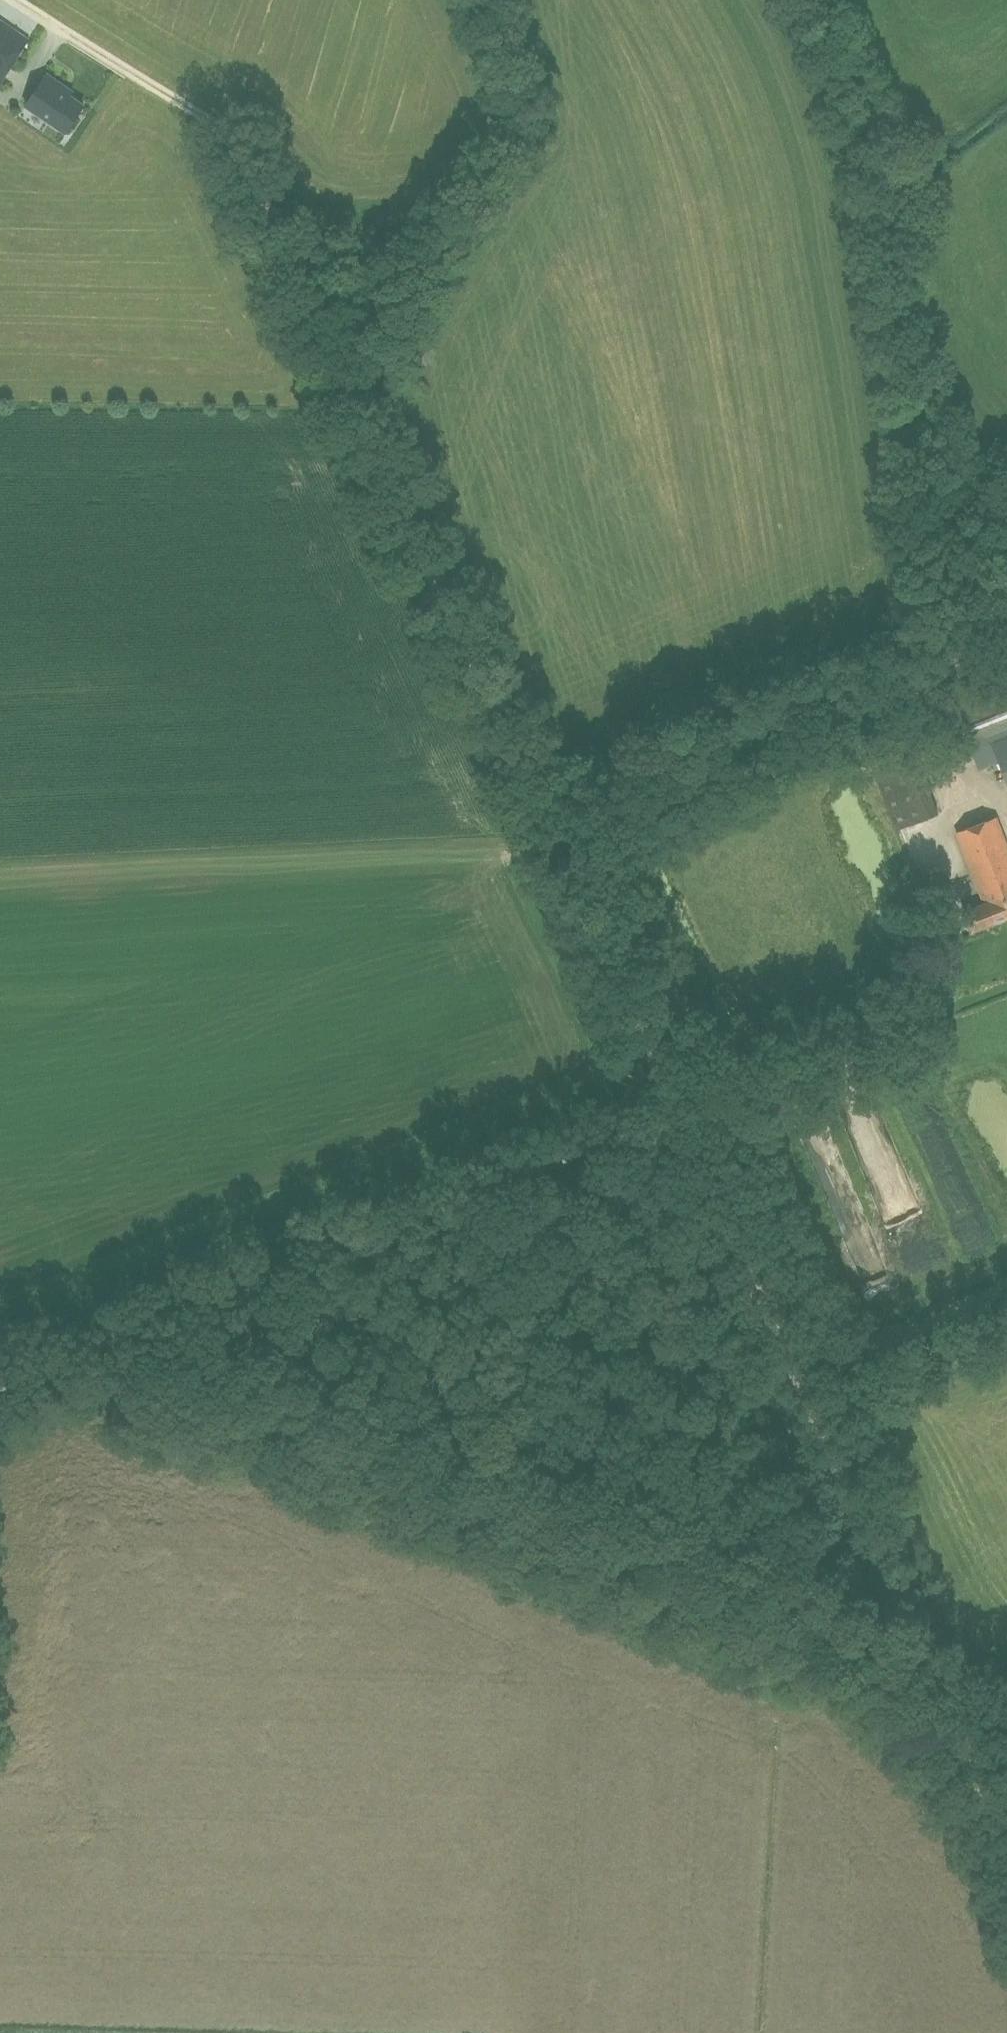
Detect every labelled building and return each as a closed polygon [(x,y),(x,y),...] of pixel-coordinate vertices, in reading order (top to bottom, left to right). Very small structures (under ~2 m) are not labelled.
[(0,19),(0,81),(29,40),(0,19)] [(26,104),(66,131),(84,104),(59,88),(62,84),(46,73),(26,104)] [(948,689),(980,768),(999,760),(1006,779),(1006,665),(948,689)] [(938,813),(925,781),(884,797),(897,829),(938,813)] [(956,832),(984,902),(963,910),(971,930),(1006,916),(1006,843),(996,816),(956,832)]
